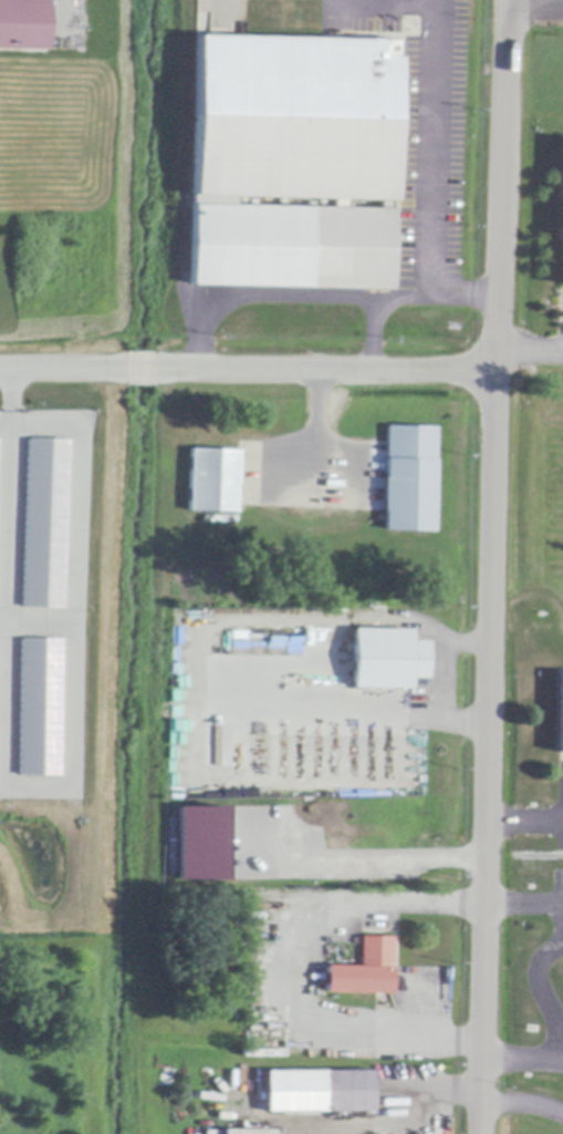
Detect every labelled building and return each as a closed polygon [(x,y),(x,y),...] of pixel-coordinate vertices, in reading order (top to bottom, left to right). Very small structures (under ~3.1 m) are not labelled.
[(45,51),(0,50),(0,0),(46,0),(45,51)] [(395,43),(392,203),(387,203),(387,210),(392,210),(389,280),(389,290),(191,287),(191,285),(196,39),(395,43)] [(436,429),(434,533),(385,532),(385,512),(383,512),(384,480),(386,480),(387,444),(387,427),(436,429)] [(21,608),(24,437),(66,439),(63,609),(21,608)] [(239,452),(240,452),(238,485),(237,485),(237,506),(236,514),(188,512),(190,450),(239,452)] [(403,631),(411,631),(411,642),(429,642),(429,680),(410,680),(410,690),(353,690),(353,630),(403,631)] [(17,775),(18,637),(60,638),(59,776),(17,775)] [(223,807),(176,806),(175,879),(222,879),(223,807)] [(390,989),(390,993),(390,994),(389,994),(377,994),(325,993),(326,967),(361,968),(361,946),(362,938),(392,939),(390,989)] [(325,1072),(372,1072),(372,1113),(325,1113),(325,1072)]
